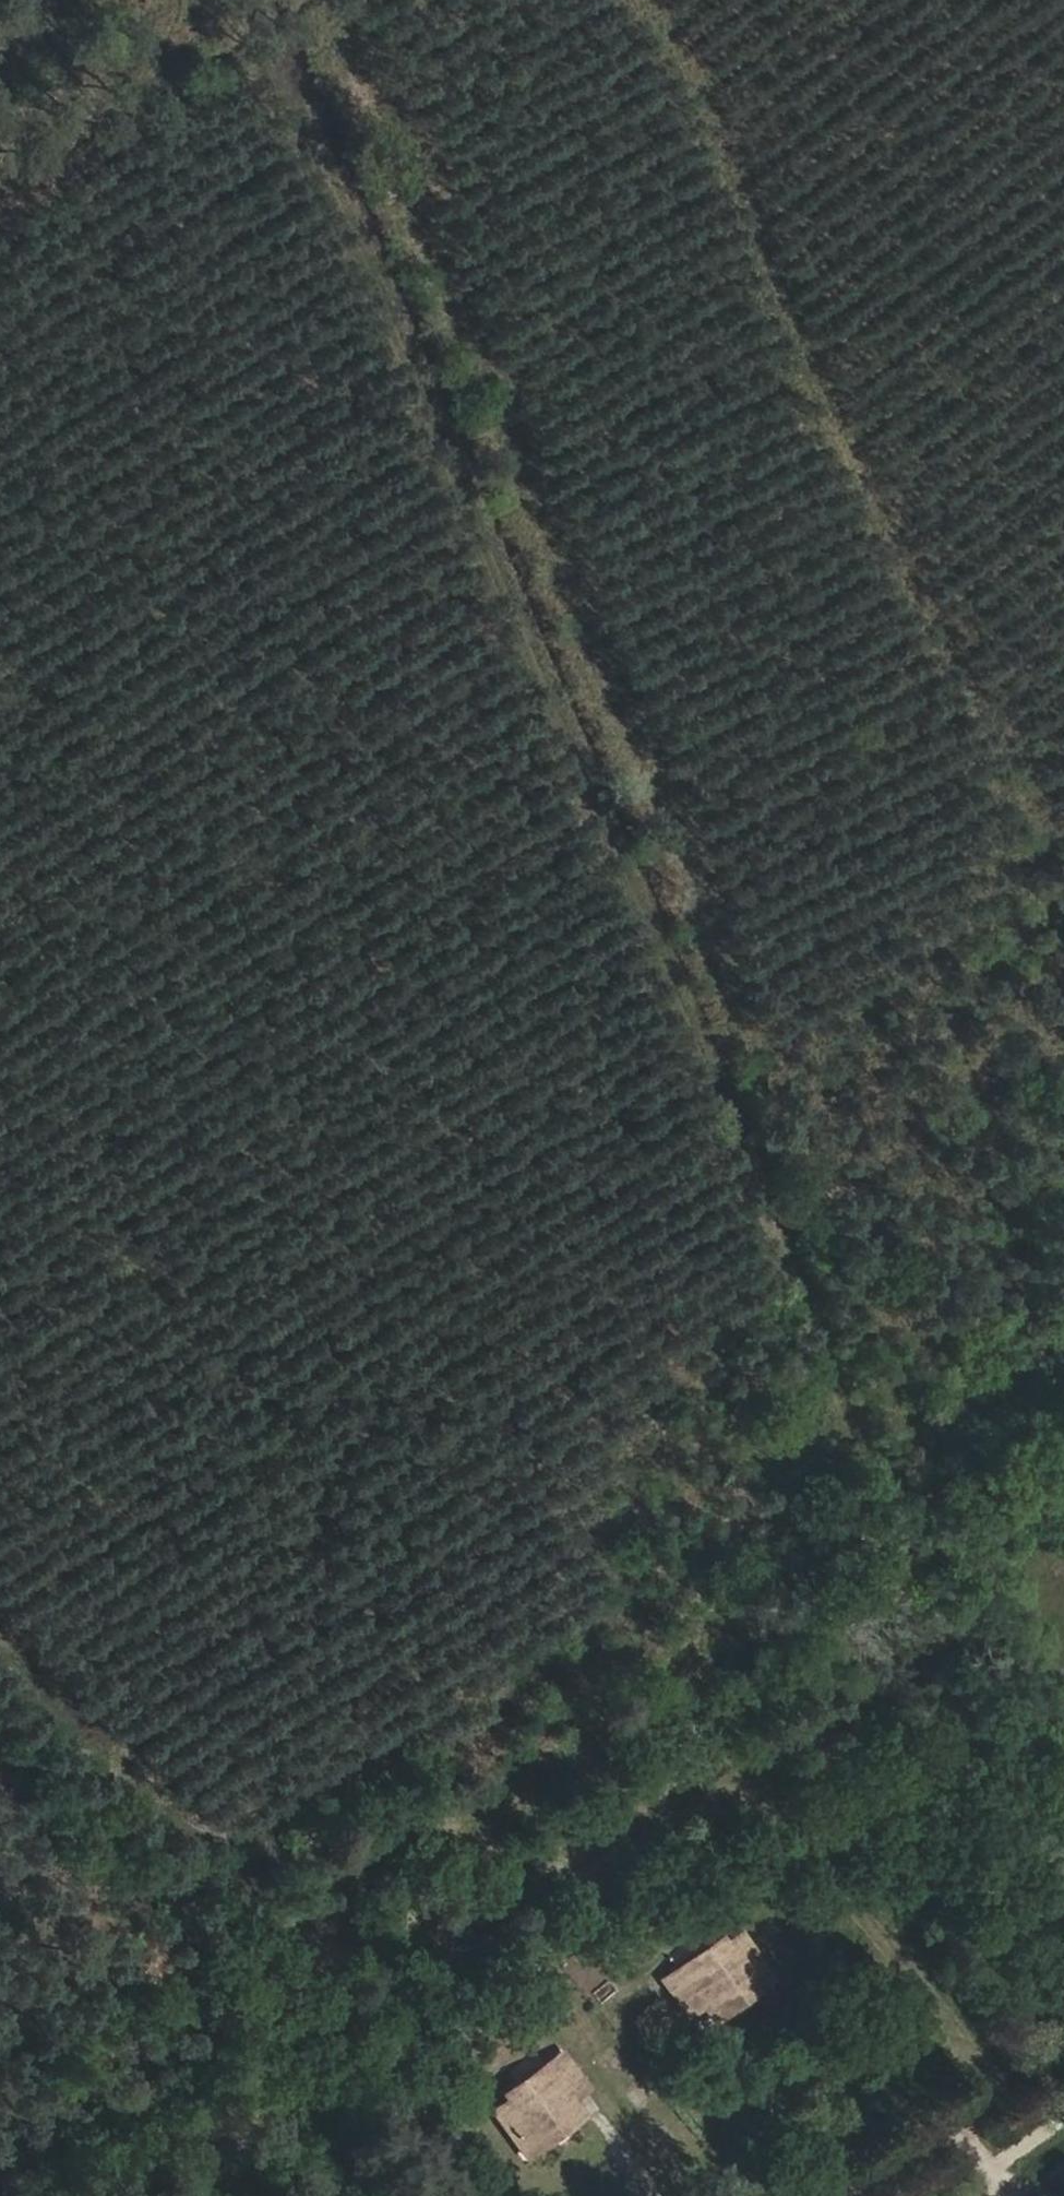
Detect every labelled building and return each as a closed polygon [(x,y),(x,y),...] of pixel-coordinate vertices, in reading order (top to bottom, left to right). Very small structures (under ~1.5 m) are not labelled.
[(676,1975),(672,1970),(657,1981),(676,2007),(691,1997),(697,2006),(708,2022),(725,2009),(719,2000),(737,1987),(744,1996),(766,1980),(733,1934),(718,1946),(714,1940),(686,1959),(691,1965),(676,1975)] [(719,2000),(725,2009),(744,1996),(737,1987),(719,2000)] [(676,2007),(683,2016),(697,2006),(691,1997),(676,2007)] [(508,2098),(492,2109),(526,2154),(548,2138),(541,2129),(560,2116),(566,2125),(583,2112),(571,2096),(565,2088),(579,2078),(560,2051),(545,2062),(549,2068),(535,2078),(531,2072),(504,2092),(508,2098)] [(565,2088),(571,2096),(586,2086),(579,2078),(565,2088)] [(560,2116),(541,2129),(548,2138),(566,2125),(560,2116)]
